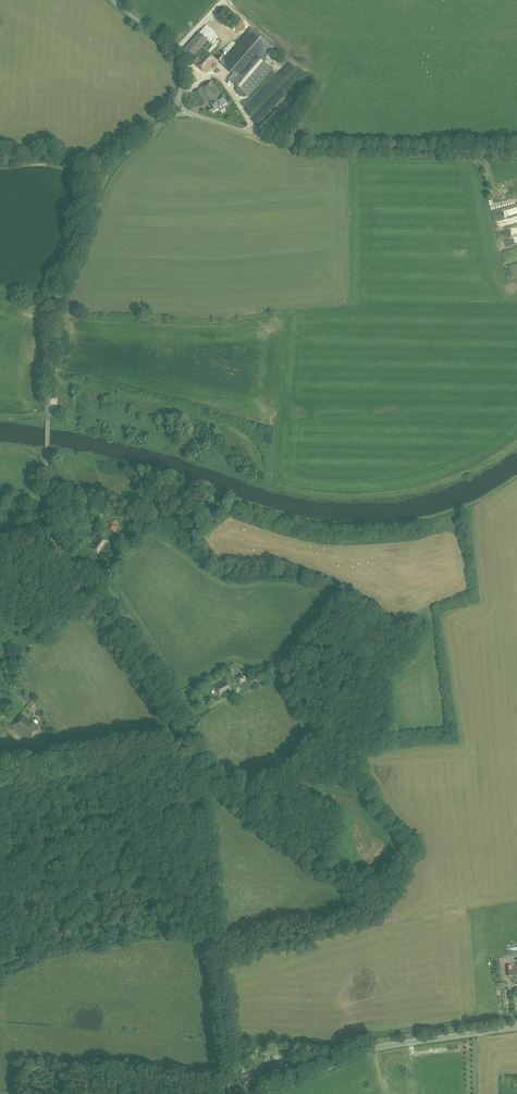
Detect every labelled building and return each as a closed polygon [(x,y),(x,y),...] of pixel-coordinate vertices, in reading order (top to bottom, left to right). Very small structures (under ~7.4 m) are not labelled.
[(240,38),(251,26),(247,22),(235,34),(240,38)] [(243,78),(260,59),(272,45),(251,28),(239,41),(220,63),(232,74),(227,79),(236,86),(243,78)] [(184,49),(193,56),(207,40),(198,33),(184,49)] [(195,64),(205,72),(216,60),(206,52),(195,64)] [(243,78),(256,88),(271,69),(260,59),(243,78)] [(273,88),(284,78),(277,72),(269,80),(271,81),(262,91),(265,94),(270,89),(269,88),(270,86),(273,88)] [(303,81),(306,85),(311,81),(308,77),(303,81)] [(209,102),(214,111),(227,103),(221,94),(221,95),(212,81),(194,93),(202,107),(209,102)] [(237,88),(237,89),(237,90),(237,91),(238,92),(238,93),(239,94),(240,95),(241,95),(241,96),(242,96),(243,96),(244,96),(245,96),(246,96),(247,96),(248,95),(249,95),(249,94),(250,94),(250,93),(251,93),(251,92),(251,91),(252,90),(252,89),(252,88),(252,87),(251,87),(251,86),(251,85),(250,84),(249,83),(248,83),(248,82),(247,82),(245,82),(245,81),(244,81),(243,82),(242,82),(241,82),(240,83),(239,83),(239,84),(238,85),(238,86),(237,86),(237,87),(237,88)] [(262,119),(265,122),(298,88),(294,84),(286,92),(283,89),(258,115),(256,114),(252,118),(257,123),(262,119)] [(303,115),(309,117),(315,103),(309,100),(303,115)] [(510,238),(502,241),(504,248),(512,245),(510,238)] [(106,527),(116,533),(117,531),(116,530),(118,526),(117,526),(119,523),(114,519),(112,522),(110,521),(106,527)] [(90,548),(100,556),(109,543),(99,535),(90,548)] [(236,678),(239,684),(245,681),(242,675),(236,678)] [(249,681),(251,685),(259,681),(257,676),(249,681)] [(215,686),(220,696),(230,691),(225,681),(215,686)] [(11,725),(30,741),(40,728),(32,721),(31,722),(21,713),(17,718),(18,718),(15,722),(15,721),(11,725)] [(505,957),(516,956),(516,947),(506,948),(507,951),(505,951),(505,957)] [(516,965),(516,970),(512,970),(511,965),(506,966),(507,976),(516,975),(516,965)] [(291,1057),(280,1065),(283,1070),(294,1062),(291,1057)] [(241,1076),(244,1086),(252,1084),(252,1083),(256,1082),(252,1072),(241,1076)]
